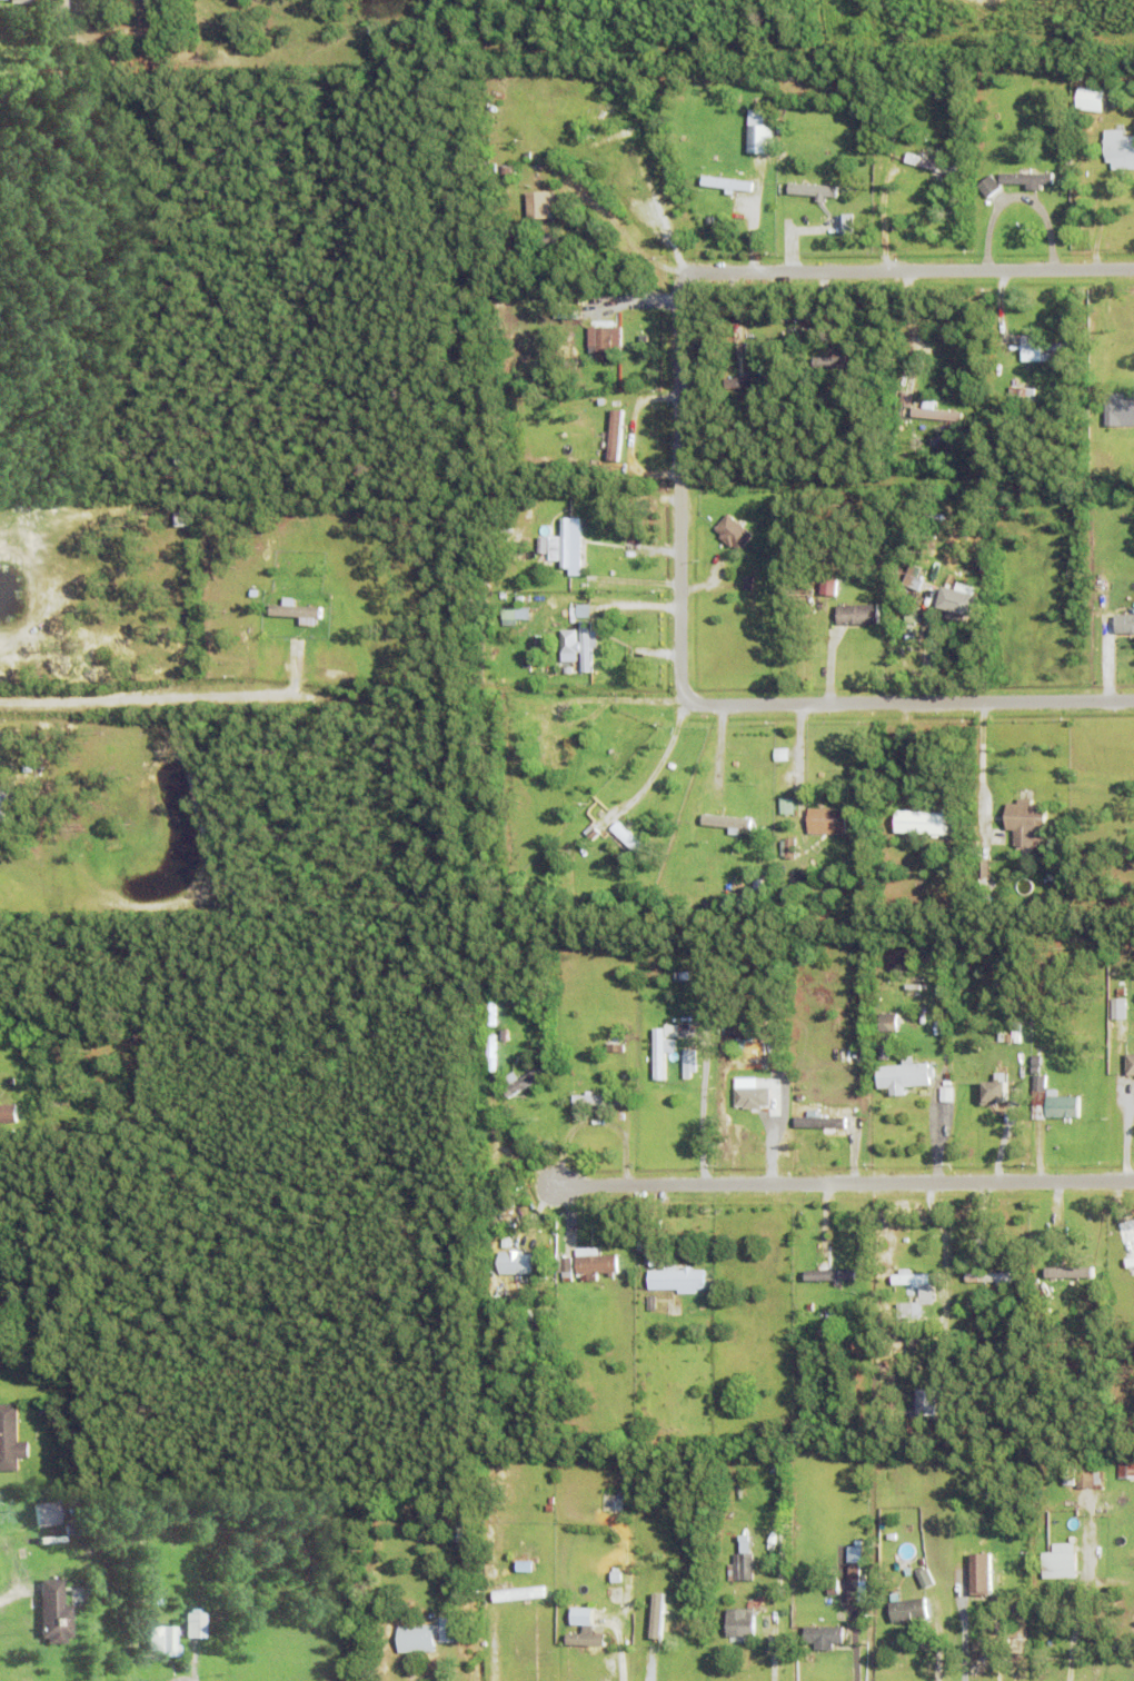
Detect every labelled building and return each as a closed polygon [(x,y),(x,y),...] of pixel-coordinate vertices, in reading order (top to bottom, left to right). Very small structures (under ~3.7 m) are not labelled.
[(1075,110),(1101,111),(1102,88),(1076,87),(1075,110)] [(486,111),(488,105),(500,108),(498,115),(486,111)] [(37,131),(37,127),(20,128),(19,118),(43,117),(44,131),(37,131)] [(747,151),(748,123),(774,125),(773,152),(747,151)] [(1124,136),(1133,135),(1133,169),(1112,169),(1112,161),(1106,161),(1106,157),(1105,157),(1104,129),(1124,129),(1124,136)] [(904,162),(907,151),(956,166),(953,177),(904,162)] [(1053,172),(1053,183),(1042,183),(1042,188),(1022,188),(1022,183),(999,183),(999,172),(1019,172),(1019,168),(1031,168),(1031,172),(1053,172)] [(1090,188),(1090,172),(1098,172),(1097,188),(1090,188)] [(977,186),(991,175),(1001,187),(987,198),(977,186)] [(702,185),(703,176),(754,181),(753,191),(702,185)] [(825,196),(825,202),(816,201),(817,196),(788,193),(789,183),(837,187),(836,196),(825,196)] [(549,191),(525,191),(526,219),(549,218),(549,191)] [(839,215),(853,213),(854,232),(840,233),(839,215)] [(553,237),(553,249),(540,249),(540,227),(549,227),(549,225),(561,225),(560,237),(553,237)] [(770,331),(770,336),(759,335),(760,318),(769,318),(769,325),(776,325),(776,331),(770,331)] [(596,359),(596,327),(613,327),(611,359),(596,359)] [(1022,344),(1021,344),(1021,336),(1041,336),(1041,344),(1066,344),(1066,352),(1041,352),(1041,361),(1022,361),(1022,344)] [(854,367),(854,356),(810,357),(811,368),(854,367)] [(864,360),(865,368),(861,368),(862,375),(852,375),(852,369),(835,370),(834,362),(835,362),(834,358),(846,357),(846,361),(864,360)] [(543,374),(543,364),(558,364),(558,374),(543,374)] [(759,386),(758,375),(730,376),(730,387),(759,386)] [(774,380),(774,387),(746,386),(746,379),(755,379),(755,376),(758,376),(758,380),(774,380)] [(1008,400),(1009,387),(1034,388),(1034,402),(1008,400)] [(1125,395),(1133,395),(1133,426),(1106,426),(1106,394),(1118,394),(1118,399),(1125,399),(1125,395)] [(963,412),(962,421),(911,417),(912,407),(922,408),(923,399),(934,400),(933,409),(963,412)] [(609,461),(609,449),(604,449),(605,441),(609,441),(610,417),(619,417),(618,461),(609,461)] [(557,447),(569,447),(569,459),(557,459),(557,447)] [(573,448),(585,448),(585,458),(573,458),(573,448)] [(176,513),(189,513),(189,527),(176,527),(176,513)] [(733,546),(730,548),(719,537),(720,536),(715,530),(728,515),(753,536),(739,551),(733,546)] [(561,560),(548,560),(549,537),(561,537),(561,518),(581,518),(580,573),(570,573),(570,569),(561,568),(561,560)] [(503,525),(511,525),(513,534),(504,534),(503,525)] [(538,553),(538,537),(548,537),(548,554),(538,553)] [(768,558),(768,548),(778,549),(778,559),(768,558)] [(912,588),(901,584),(911,564),(923,569),(919,575),(926,578),(919,591),(918,590),(914,601),(907,598),(912,588)] [(820,596),(822,578),(837,579),(836,597),(820,596)] [(933,595),(931,600),(925,599),(931,583),(936,584),(935,589),(936,589),(934,596),(933,595)] [(941,607),(945,588),(976,596),(972,615),(941,607)] [(321,608),(321,618),(317,618),(316,626),(300,626),(301,617),(270,616),(271,605),(284,606),(285,598),(295,598),(295,606),(321,608)] [(576,605),(590,605),(590,618),(576,618),(576,605)] [(837,606),(877,605),(877,624),(837,625),(837,606)] [(503,619),(503,608),(530,608),(529,619),(503,619)] [(905,613),(917,611),(918,624),(906,625),(905,613)] [(1115,615),(1133,614),(1133,633),(1116,634),(1115,615)] [(596,631),(596,648),(590,648),(590,673),(581,673),(580,621),(589,620),(590,631),(596,631)] [(580,643),(580,653),(560,654),(560,630),(577,630),(577,643),(580,643)] [(520,717),(546,712),(548,718),(521,723),(520,717)] [(538,723),(546,720),(549,730),(541,733),(538,723)] [(774,749),(787,749),(787,762),(774,762),(774,749)] [(3,823),(0,823),(0,785),(2,785),(2,794),(9,794),(9,800),(2,800),(3,823)] [(1048,806),(1046,832),(1037,832),(1037,834),(1045,834),(1044,845),(1036,845),(1036,847),(1031,847),(1031,858),(1017,858),(1017,847),(1013,847),(1014,832),(1006,830),(1007,823),(1004,823),(1004,816),(1007,816),(1008,804),(1018,804),(1019,788),(1033,789),(1032,805),(1048,806)] [(778,799),(793,799),(794,815),(779,815),(778,799)] [(808,835),(809,809),(846,809),(846,835),(808,835)] [(939,835),(939,838),(932,838),(932,835),(909,834),(909,835),(906,835),(906,834),(896,833),(897,812),(947,814),(946,836),(939,835)] [(703,825),(704,815),(752,819),(750,830),(703,825)] [(610,829),(618,822),(646,848),(638,856),(610,829)] [(785,859),(785,838),(795,838),(795,859),(785,859)] [(738,995),(750,993),(753,1003),(739,1004),(738,995)] [(1124,998),(1110,998),(1110,1018),(1124,1019),(1124,998)] [(879,1033),(879,1015),(897,1015),(897,1033),(879,1033)] [(677,1024),(662,1024),(662,1037),(676,1037),(677,1024)] [(670,1042),(670,1053),(664,1053),(664,1081),(654,1081),(653,1030),(664,1030),(664,1042),(670,1042)] [(605,1052),(606,1044),(623,1045),(623,1053),(605,1052)] [(879,1061),(879,1046),(888,1046),(888,1061),(879,1061)] [(683,1051),(695,1051),(695,1073),(689,1073),(689,1080),(684,1080),(683,1051)] [(1133,1077),(1133,1054),(1125,1054),(1125,1077),(1133,1077)] [(1032,1066),(1033,1056),(1041,1057),(1041,1066),(1032,1066)] [(503,1090),(510,1085),(505,1077),(515,1072),(519,1080),(546,1063),(551,1073),(508,1100),(503,1090)] [(933,1068),(934,1077),(929,1078),(931,1086),(905,1087),(906,1096),(891,1097),(891,1088),(879,1090),(877,1068),(929,1064),(929,1068),(933,1068)] [(487,1080),(488,1066),(496,1066),(496,1080),(487,1080)] [(1046,1093),(1045,1121),(1032,1121),(1032,1092),(1033,1092),(1033,1076),(1046,1076),(1045,1093),(1046,1093)] [(953,1087),(953,1103),(939,1103),(939,1088),(944,1088),(944,1082),(951,1082),(951,1087),(953,1087)] [(1005,1105),(999,1105),(996,1103),(996,1106),(986,1106),(986,1107),(982,1107),(979,1104),(979,1102),(982,1100),(985,1100),(985,1084),(1007,1084),(1007,1103),(1005,1105)] [(766,1093),(766,1103),(758,1103),(758,1107),(739,1108),(739,1103),(726,1103),(726,1094),(736,1094),(736,1087),(760,1087),(760,1093),(766,1093)] [(1080,1097),(1080,1118),(1047,1118),(1047,1098),(1047,1091),(1056,1091),(1056,1098),(1080,1097)] [(623,1097),(623,1106),(573,1106),(573,1096),(586,1096),(586,1093),(593,1093),(593,1096),(623,1097)] [(861,1115),(861,1111),(857,1111),(857,1106),(861,1106),(861,1101),(866,1101),(866,1115),(861,1115)] [(17,1123),(0,1124),(0,1106),(16,1105),(17,1123)] [(845,1118),(845,1130),(832,1130),(832,1136),(820,1136),(820,1128),(795,1128),(795,1117),(807,1117),(807,1106),(817,1106),(817,1118),(845,1118)] [(961,1147),(961,1140),(985,1142),(985,1148),(961,1147)] [(814,1158),(814,1150),(837,1150),(837,1158),(814,1158)] [(515,1195),(521,1194),(524,1205),(516,1206),(515,1195)] [(485,1243),(489,1239),(499,1247),(495,1252),(485,1243)] [(480,1252),(484,1247),(494,1254),(490,1260),(480,1252)] [(597,1282),(583,1282),(581,1275),(577,1275),(577,1250),(600,1249),(600,1256),(617,1256),(618,1274),(597,1275),(597,1282)] [(491,1262),(501,1252),(507,1257),(497,1267),(491,1262)] [(564,1282),(563,1274),(557,1274),(557,1257),(571,1257),(573,1282),(564,1282)] [(856,1271),(856,1282),(806,1283),(806,1273),(830,1272),(830,1264),(846,1263),(846,1271),(856,1271)] [(692,1272),(704,1272),(704,1290),(696,1290),(696,1294),(678,1294),(678,1290),(649,1291),(648,1272),(665,1272),(665,1266),(677,1266),(677,1272),(684,1272),(684,1269),(692,1269),(692,1272)] [(1012,1274),(1012,1283),(1002,1283),(1002,1287),(997,1287),(997,1283),(966,1284),(966,1275),(975,1275),(975,1267),(984,1267),(984,1274),(1012,1274)] [(1067,1291),(1067,1280),(1044,1277),(1045,1269),(1082,1271),(1081,1291),(1067,1291)] [(517,1294),(511,1301),(506,1295),(533,1270),(539,1275),(525,1289),(527,1292),(520,1299),(517,1294)] [(938,1275),(939,1285),(933,1285),(934,1295),(919,1295),(919,1290),(914,1290),(914,1285),(893,1286),(893,1276),(901,1276),(901,1271),(912,1271),(912,1276),(938,1275)] [(967,1300),(984,1300),(984,1312),(967,1313),(967,1300)] [(896,1304),(913,1304),(913,1311),(909,1311),(909,1317),(896,1317),(896,1304)] [(934,1390),(914,1389),(913,1416),(934,1417),(934,1390)] [(39,1405),(54,1404),(54,1416),(40,1416),(39,1405)] [(19,1473),(0,1473),(0,1405),(18,1405),(18,1443),(29,1443),(29,1460),(18,1460),(19,1473)] [(527,1425),(531,1422),(538,1429),(535,1432),(527,1425)] [(1118,1464),(1133,1464),(1133,1479),(1128,1479),(1118,1479),(1118,1464)] [(1070,1490),(1070,1473),(1103,1473),(1103,1491),(1070,1490)] [(981,1500),(982,1488),(981,1488),(981,1479),(991,1479),(989,1500),(981,1500)] [(33,1506),(57,1502),(60,1525),(37,1530),(33,1506)] [(81,1531),(83,1516),(90,1518),(89,1532),(81,1531)] [(66,1528),(74,1525),(77,1535),(68,1538),(66,1528)] [(464,1534),(464,1544),(452,1544),(454,1533),(455,1533),(455,1526),(464,1526),(462,1534),(464,1534)] [(989,1546),(989,1549),(982,1548),(982,1546),(975,1545),(976,1540),(995,1541),(995,1546),(989,1546)] [(1061,1581),(1043,1581),(1043,1555),(1054,1555),(1054,1546),(1075,1545),(1075,1554),(1076,1554),(1076,1579),(1061,1580),(1061,1581)] [(969,1592),(989,1592),(988,1553),(969,1553),(969,1592)] [(727,1566),(733,1566),(732,1555),(752,1555),(753,1582),(727,1583),(727,1566)] [(517,1574),(517,1564),(533,1564),(533,1574),(517,1574)] [(848,1603),(848,1582),(849,1582),(849,1566),(861,1566),(859,1603),(848,1603)] [(928,1570),(935,1586),(924,1591),(915,1572),(923,1568),(925,1572),(928,1570)] [(827,1576),(837,1576),(839,1597),(828,1598),(827,1576)] [(67,1645),(48,1647),(48,1641),(42,1641),(41,1582),(63,1581),(64,1608),(73,1608),(73,1640),(67,1640),(67,1645)] [(544,1589),(545,1599),(494,1605),(493,1594),(496,1594),(496,1588),(511,1585),(511,1592),(544,1589)] [(648,1637),(659,1637),(660,1592),(650,1592),(648,1637)] [(129,1603),(145,1595),(147,1601),(131,1609),(129,1603)] [(891,1604),(925,1600),(928,1621),(893,1625),(891,1604)] [(206,1615),(206,1640),(186,1640),(186,1615),(190,1615),(190,1610),(201,1610),(201,1615),(206,1615)] [(727,1611),(755,1611),(756,1639),(728,1640),(727,1611)] [(439,1619),(459,1619),(459,1644),(440,1644),(439,1619)] [(645,1634),(646,1623),(696,1624),(696,1635),(645,1634)] [(564,1644),(602,1645),(603,1634),(591,1634),(591,1624),(580,1624),(580,1634),(564,1633),(564,1644)] [(398,1629),(435,1628),(436,1654),(398,1654),(398,1629)] [(834,1647),(834,1652),(815,1652),(815,1647),(806,1645),(806,1629),(844,1630),(844,1647),(834,1647)] [(177,1633),(177,1637),(175,1637),(175,1648),(180,1648),(180,1658),(178,1658),(178,1659),(158,1659),(158,1654),(147,1654),(147,1630),(176,1630),(176,1633),(177,1633)] [(599,1654),(608,1654),(608,1663),(599,1663),(599,1654)]
